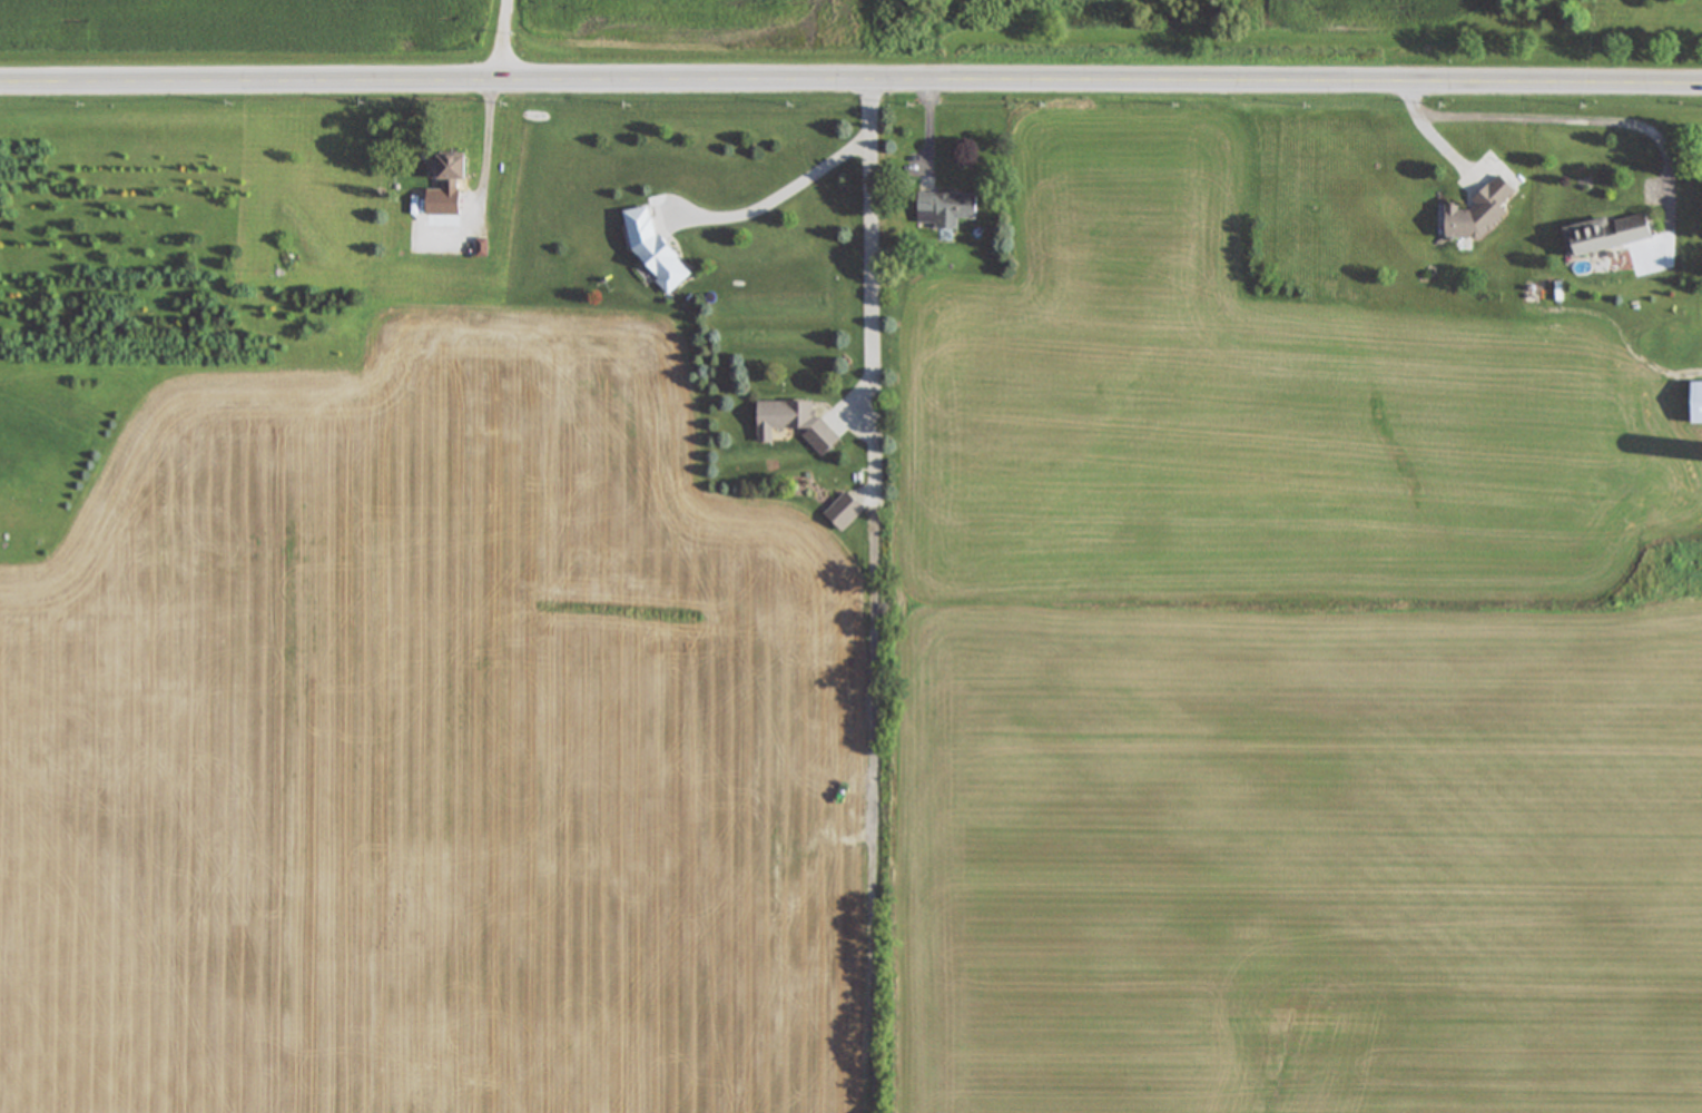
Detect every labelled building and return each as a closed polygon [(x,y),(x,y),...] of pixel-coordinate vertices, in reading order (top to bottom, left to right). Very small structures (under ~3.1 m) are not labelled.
[(476,181),(478,158),(449,157),(447,191),(462,191),(462,181),(476,181)] [(1467,184),(1467,209),(1437,209),(1437,238),(1501,238),(1501,184),(1467,184)] [(939,230),(962,232),(962,219),(982,220),(983,196),(919,194),(918,225),(939,225),(939,230)] [(423,205),(423,238),(442,238),(442,205),(423,205)] [(632,214),(639,253),(650,265),(643,272),(649,278),(661,277),(662,283),(676,297),(699,276),(686,262),(685,255),(665,233),(660,209),(632,214)] [(1560,258),(1645,240),(1639,213),(1554,230),(1560,258)] [(1678,383),(1678,424),(1701,424),(1701,383),(1678,383)] [(817,432),(818,452),(834,452),(833,404),(765,404),(765,445),(780,445),(780,432),(817,432)] [(832,516),(849,534),(872,512),(854,494),(832,516)]
